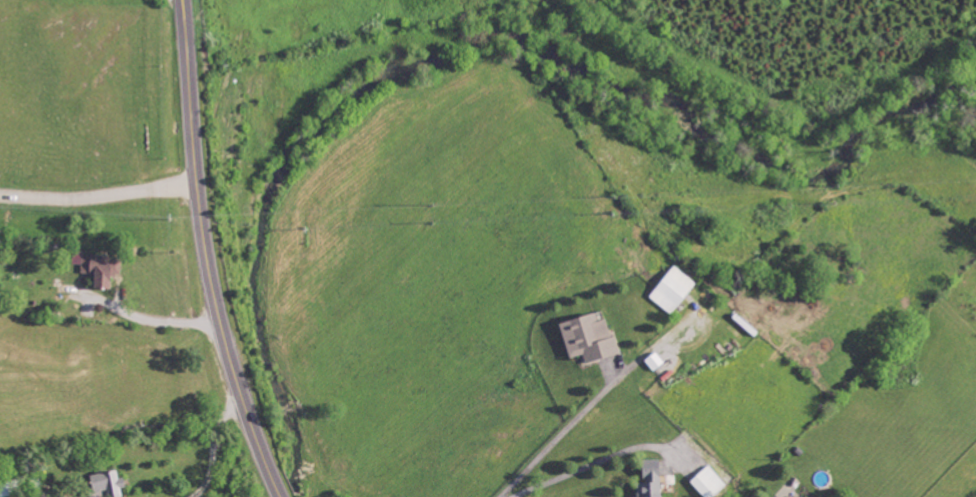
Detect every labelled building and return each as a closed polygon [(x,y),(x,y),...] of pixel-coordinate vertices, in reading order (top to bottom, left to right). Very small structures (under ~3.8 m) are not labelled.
[(96,286),(113,287),(113,274),(121,274),(122,254),(83,253),(82,272),(97,273),(96,286)] [(671,313),(697,282),(675,264),(650,296),(671,313)] [(562,320),(571,356),(585,352),(587,362),(619,353),(609,317),(599,319),(597,311),(562,320)] [(645,481),(638,481),(639,496),(663,496),(661,458),(644,459),(645,481)] [(709,464),(690,481),(705,496),(712,496),(727,483),(709,464)] [(129,492),(126,475),(120,476),(118,468),(88,474),(92,496),(103,496),(129,492)]
